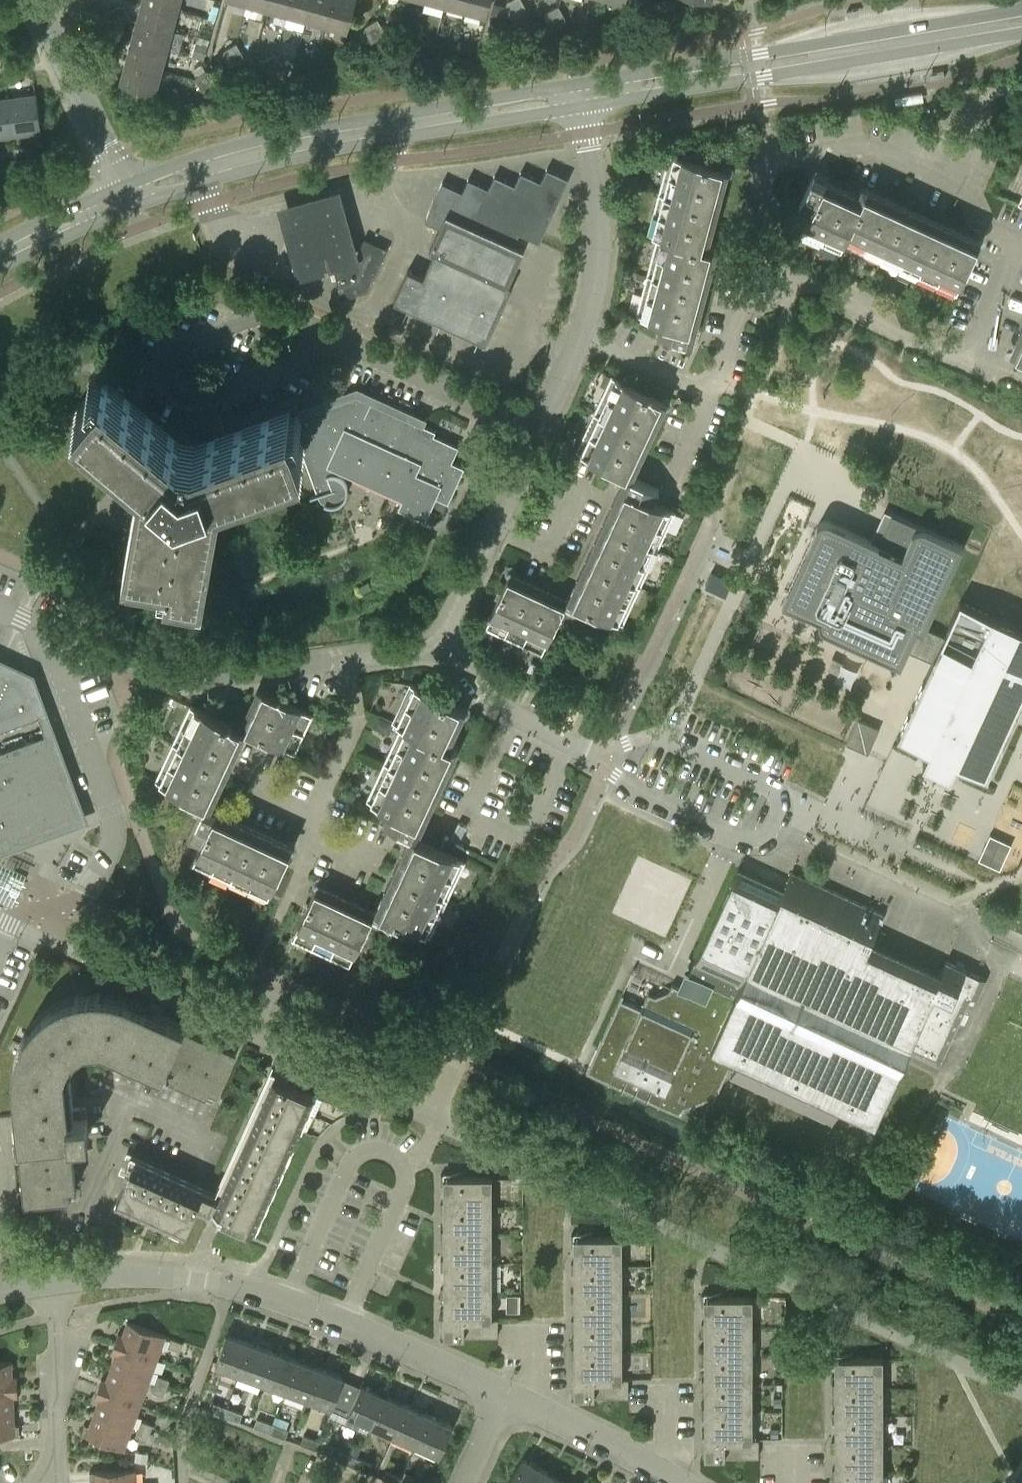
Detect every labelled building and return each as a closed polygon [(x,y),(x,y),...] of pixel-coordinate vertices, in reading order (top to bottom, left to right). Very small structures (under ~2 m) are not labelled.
[(141,1),(182,12),(183,9),(179,8),(181,0),(142,0),(141,1)] [(247,3),(267,9),(270,0),(248,0),(247,3)] [(267,9),(287,14),(291,0),(270,0),(267,9)] [(287,14),(304,18),(302,23),(306,24),(312,0),(291,0),(287,14)] [(306,24),(308,24),(309,20),(327,24),(333,0),(312,0),(306,24)] [(327,24),(347,30),(355,0),(333,0),(327,24)] [(425,0),(442,4),(441,10),(444,10),(447,0),(425,0)] [(444,10),(447,11),(449,6),(465,10),(468,0),(447,0),(444,10)] [(465,10),(486,16),(490,0),(468,0),(465,10)] [(508,10),(523,2),(522,0),(510,0),(507,2),(506,5),(505,6),(508,10)] [(182,12),(141,1),(136,21),(173,31),(177,13),(181,15),(182,12)] [(508,10),(512,18),(525,11),(525,7),(523,2),(508,10)] [(502,18),(505,7),(494,4),(490,3),(487,14),(502,18)] [(119,5),(115,7),(123,22),(131,18),(124,6),(119,5)] [(545,17),(548,21),(562,13),(558,5),(546,13),(545,17)] [(115,7),(107,11),(114,24),(119,25),(123,22),(115,7)] [(565,18),(562,13),(548,21),(552,28),(564,21),(565,18)] [(367,34),(382,26),(378,19),(365,25),(364,29),(367,34)] [(173,31),(136,21),(131,41),(171,52),(172,49),(168,48),(173,31)] [(382,26),(367,34),(371,42),(384,35),(385,31),(382,26)] [(404,41),(407,45),(421,36),(417,29),(405,36),(404,41)] [(424,41),(421,36),(407,45),(411,52),(423,45),(424,41)] [(171,52),(131,41),(125,61),(162,71),(166,54),(170,55),(171,52)] [(225,59),(240,50),(236,43),(224,50),(223,54),(225,59)] [(197,44),(193,58),(204,61),(205,59),(208,48),(197,44)] [(243,55),(240,50),(225,59),(230,66),(242,59),(243,55)] [(262,65),(264,69),(279,61),(276,54),(263,60),(262,65)] [(162,71),(125,61),(120,81),(156,91),(162,71)] [(282,66),(279,61),(264,69),(269,77),(281,70),(282,66)] [(207,70),(201,73),(210,88),(218,84),(211,71),(207,70)] [(279,71),(277,79),(284,82),(287,74),(279,71)] [(206,91),(210,88),(201,73),(194,77),(202,90),(206,91)] [(36,94),(7,98),(12,134),(41,130),(36,94)] [(12,134),(7,98),(0,99),(0,136),(12,134)] [(674,154),(663,194),(713,207),(723,167),(674,154)] [(442,181),(424,220),(440,227),(430,249),(435,251),(424,276),(408,269),(394,299),(486,342),(512,285),(508,284),(524,249),(514,245),(519,233),(540,242),(569,178),(547,168),(541,180),(521,171),(515,184),(495,175),(489,187),(469,178),(462,191),(442,181)] [(842,248),(846,239),(845,239),(862,202),(861,201),(825,185),(827,180),(815,174),(800,207),(812,212),(803,230),(842,248)] [(336,276),(335,271),(359,264),(368,245),(352,191),(288,210),(310,284),(336,276)] [(845,239),(846,239),(882,255),(903,210),(865,193),(861,201),(862,202),(845,239)] [(703,246),(703,245),(713,207),(663,194),(653,234),(662,237),(663,236),(703,246)] [(940,227),(903,210),(882,255),(919,272),(940,227)] [(978,244),(940,227),(919,272),(957,290),(978,244)] [(663,236),(662,237),(652,276),(701,289),(712,248),(703,245),(703,246),(663,236)] [(368,245),(359,264),(335,271),(336,276),(342,298),(369,290),(387,250),(386,249),(384,253),(368,245)] [(701,289),(652,276),(642,315),(660,320),(657,333),(692,342),(695,329),(690,328),(701,289)] [(616,377),(599,415),(644,436),(662,398),(616,377)] [(221,476),(301,447),(302,446),(304,445),(293,415),(196,450),(177,447),(98,381),(77,405),(131,451),(127,457),(124,475),(135,485),(142,486),(131,553),(169,560),(168,571),(201,577),(218,481),(221,476)] [(334,504),(337,504),(339,503),(342,501),(344,500),(345,498),(345,497),(346,496),(347,495),(348,492),(348,491),(348,490),(348,488),(348,487),(322,475),(335,448),(322,442),(339,404),(365,416),(371,401),(375,403),(377,400),(357,391),(293,415),(304,445),(302,446),(304,452),(302,453),(318,495),(319,496),(319,497),(320,498),(321,499),(322,500),(324,502),(326,503),(329,504),(330,504),(331,504),(334,504)] [(436,431),(430,428),(375,403),(371,401),(365,416),(339,404),(322,442),(335,448),(322,475),(348,487),(347,485),(347,484),(346,482),(345,480),(343,478),(342,477),(340,475),(339,475),(340,471),(341,471),(402,499),(398,507),(425,520),(436,497),(448,503),(465,467),(452,461),(458,446),(434,435),(436,431)] [(644,436),(599,415),(581,453),(627,474),(644,436)] [(625,489),(608,526),(654,547),(671,510),(654,502),(659,490),(626,474),(620,487),(625,489)] [(901,665),(907,650),(913,637),(920,640),(926,627),(963,546),(891,513),(882,533),(882,534),(878,543),(832,522),(831,522),(827,521),(819,523),(817,525),(817,526),(782,603),(806,614),(807,613),(819,619),(819,620),(819,621),(819,623),(820,624),(820,626),(821,627),(822,628),(823,629),(824,630),(826,630),(827,631),(901,665)] [(636,584),(654,547),(608,526),(591,563),(636,584)] [(619,622),(636,584),(591,563),(573,601),(619,622)] [(732,580),(728,578),(712,570),(705,585),(726,595),(732,580)] [(487,622),(506,631),(527,585),(508,576),(487,622)] [(565,602),(527,585),(506,631),(544,648),(565,602)] [(749,607),(756,594),(746,590),(740,603),(749,607)] [(926,627),(920,640),(913,637),(907,650),(932,661),(897,736),(929,751),(923,764),(950,776),(956,764),(988,778),(1021,703),(1021,629),(960,601),(944,635),(926,627)] [(19,723),(40,715),(27,680),(0,667),(0,730),(19,723)] [(396,724),(404,728),(405,727),(443,744),(443,743),(460,706),(414,685),(396,724)] [(263,691),(245,730),(291,751),(309,712),(263,691)] [(178,745),(224,766),(242,728),(196,706),(178,745)] [(389,720),(378,714),(373,725),(384,731),(389,720)] [(858,719),(847,744),(868,753),(879,728),(858,719)] [(452,747),(443,743),(443,744),(405,727),(404,728),(388,763),(435,784),(452,747)] [(77,817),(47,734),(26,742),(0,751),(0,845),(77,817)] [(206,804),(224,766),(178,745),(160,783),(204,804),(206,804)] [(388,810),(383,821),(415,836),(421,823),(417,822),(435,784),(388,763),(370,802),(388,810)] [(192,860),(231,878),(253,832),(216,814),(218,810),(206,804),(204,804),(189,836),(201,841),(192,860)] [(253,832),(231,878),(269,895),(291,849),(253,832)] [(1011,844),(990,835),(978,860),(999,870),(1011,844)] [(462,858),(416,838),(398,875),(444,896),(462,858)] [(586,1071),(608,1081),(681,1114),(684,1107),(709,1098),(714,1100),(729,1068),(733,1070),(732,1074),(832,1120),(839,1104),(874,1120),(906,1050),(939,1065),(970,995),(977,998),(985,979),(947,962),(939,979),(868,946),(882,915),(837,894),(792,873),(784,890),(738,868),(682,989),(672,984),(669,990),(655,995),(649,993),(642,1008),(619,998),(586,1071)] [(426,935),(444,896),(398,875),(380,913),(426,935)] [(294,935),(313,943),(334,898),(315,889),(294,935)] [(334,898),(313,943),(351,961),(372,916),(334,898)] [(84,993),(76,995),(69,996),(62,999),(56,1002),(50,1005),(44,1009),(39,1014),(34,1019),(29,1025),(26,1031),(22,1037),(19,1043),(17,1049),(15,1056),(13,1063),(13,1070),(12,1077),(13,1083),(18,1141),(24,1200),(70,1196),(69,1186),(76,1186),(71,1137),(88,1135),(85,1106),(73,1107),(69,1072),(75,1059),(87,1051),(100,1049),(212,1100),(237,1047),(130,999),(123,996),(115,994),(108,993),(100,992),(92,992),(84,993)] [(274,1077),(266,1094),(305,1111),(313,1094),(274,1077)] [(297,1128),(305,1111),(266,1094),(259,1110),(297,1128)] [(259,1110),(251,1127),(290,1144),(297,1128),(259,1110)] [(283,1161),(290,1144),(251,1127),(244,1143),(283,1161)] [(244,1143),(237,1160),(275,1177),(283,1161),(244,1143)] [(268,1194),(275,1177),(237,1160),(229,1176),(268,1194)] [(117,1200),(135,1208),(152,1169),(135,1161),(117,1200)] [(135,1208),(151,1215),(169,1177),(152,1169),(135,1208)] [(441,1202),(441,1207),(493,1207),(493,1176),(450,1176),(450,1174),(441,1174),(441,1184),(450,1184),(450,1202),(441,1202)] [(229,1176),(222,1193),(260,1210),(268,1194),(229,1176)] [(185,1184),(169,1177),(151,1215),(168,1223),(185,1184)] [(252,1227),(260,1210),(222,1193),(219,1199),(185,1184),(168,1223),(185,1231),(198,1203),(252,1227)] [(441,1230),(441,1235),(493,1235),(493,1207),(441,1207),(441,1212),(451,1212),(451,1230),(441,1230)] [(572,1263),(572,1268),(623,1268),(623,1235),(581,1235),(581,1233),(572,1233),(572,1245),(581,1245),(581,1263),(572,1263)] [(441,1259),(441,1264),(493,1264),(493,1235),(441,1235),(441,1241),(451,1241),(451,1259),(441,1259)] [(441,1287),(441,1292),(493,1292),(493,1264),(441,1264),(441,1269),(451,1269),(451,1287),(441,1287)] [(571,1291),(571,1296),(623,1296),(623,1268),(572,1268),(572,1273),(580,1273),(580,1291),(571,1291)] [(493,1319),(493,1292),(441,1292),(441,1297),(451,1297),(451,1318),(445,1318),(445,1336),(499,1336),(499,1319),(493,1319)] [(702,1322),(702,1327),(753,1328),(754,1297),(712,1297),(712,1294),(702,1294),(702,1304),(711,1304),(711,1322),(702,1322)] [(571,1320),(571,1325),(623,1325),(623,1296),(571,1296),(571,1301),(580,1301),(580,1320),(571,1320)] [(114,1343),(157,1358),(166,1335),(127,1321),(122,1335),(117,1334),(114,1343)] [(571,1348),(571,1353),(623,1353),(623,1325),(571,1325),(571,1330),(580,1330),(580,1348),(571,1348)] [(702,1350),(702,1355),(753,1356),(753,1328),(702,1327),(702,1333),(711,1333),(711,1350),(702,1350)] [(240,1373),(251,1343),(227,1334),(216,1364),(240,1373)] [(183,1342),(171,1337),(168,1346),(180,1350),(183,1342)] [(149,1381),(157,1358),(114,1343),(111,1351),(116,1353),(111,1367),(149,1381)] [(274,1351),(251,1343),(240,1373),(263,1381),(274,1351)] [(263,1381),(286,1390),(297,1360),(274,1351),(263,1381)] [(623,1378),(623,1353),(571,1353),(571,1358),(580,1358),(580,1379),(574,1379),(574,1396),(629,1396),(629,1378),(623,1378)] [(702,1379),(702,1384),(753,1385),(753,1356),(702,1355),(702,1361),(711,1361),(711,1380),(702,1379)] [(832,1383),(832,1388),(884,1389),(884,1358),(842,1358),(842,1355),(832,1355),(832,1365),(841,1365),(841,1383),(832,1383)] [(320,1368),(297,1360),(286,1390),(309,1398),(320,1368)] [(17,1386),(17,1376),(12,1376),(11,1361),(0,1362),(0,1387),(17,1386)] [(141,1403),(149,1381),(111,1367),(106,1380),(101,1379),(98,1388),(141,1403)] [(333,1407),(337,1396),(344,1377),(320,1368),(309,1398),(333,1407)] [(158,1374),(155,1382),(167,1387),(169,1379),(158,1374)] [(164,1395),(167,1387),(155,1382),(152,1390),(164,1395)] [(368,1433),(373,1423),(385,1395),(362,1384),(354,1403),(337,1396),(333,1407),(330,1416),(368,1433)] [(702,1407),(702,1412),(753,1413),(753,1385),(702,1384),(702,1389),(711,1389),(711,1407),(702,1407)] [(13,1410),(13,1396),(18,1395),(17,1386),(0,1387),(0,1411),(13,1410)] [(132,1426),(141,1403),(98,1388),(95,1397),(99,1398),(94,1412),(132,1426)] [(832,1411),(832,1416),(883,1417),(884,1389),(832,1388),(832,1393),(842,1393),(841,1411),(832,1411)] [(408,1405),(385,1395),(373,1423),(395,1433),(408,1405)] [(211,1401),(208,1409),(224,1415),(227,1407),(211,1401)] [(408,1405),(395,1433),(417,1443),(430,1415),(408,1405)] [(240,1421),(240,1420),(242,1412),(227,1407),(224,1415),(240,1421)] [(0,1411),(0,1435),(19,1434),(19,1424),(14,1424),(13,1410),(0,1411)] [(124,1449),(132,1426),(94,1412),(89,1425),(85,1424),(81,1433),(124,1449)] [(752,1439),(753,1413),(702,1412),(701,1418),(711,1418),(711,1438),(705,1438),(705,1456),(759,1457),(759,1439),(752,1439)] [(453,1425),(430,1415),(417,1443),(440,1454),(453,1425)] [(832,1440),(832,1445),(883,1446),(883,1417),(832,1416),(832,1422),(842,1422),(841,1440),(832,1440)] [(271,1432),(274,1423),(257,1417),(254,1426),(271,1432)] [(141,1420),(138,1428),(150,1432),(153,1424),(141,1420)] [(271,1432),(286,1437),(289,1429),(274,1423),(271,1432)] [(147,1440),(150,1432),(138,1428),(135,1436),(147,1440)] [(304,1434),(300,1443),(317,1449),(320,1440),(304,1434)] [(832,1468),(832,1473),(883,1474),(883,1446),(832,1445),(832,1450),(841,1450),(841,1468),(832,1468)] [(135,1460),(146,1462),(148,1452),(137,1450),(135,1460)] [(341,1450),(337,1458),(354,1466),(358,1457),(341,1450)] [(372,1464),(358,1457),(354,1466),(368,1472),(372,1464)] [(545,1471),(523,1458),(509,1482),(538,1482),(545,1471)] [(135,1469),(89,1471),(90,1481),(95,1481),(95,1482),(135,1482),(135,1469)] [(402,1477),(387,1470),(383,1478),(393,1482),(400,1482),(402,1477)] [(545,1471),(538,1482),(566,1482),(545,1471)] [(883,1474),(832,1473),(832,1478),(841,1478),(841,1482),(883,1482),(883,1474)]
